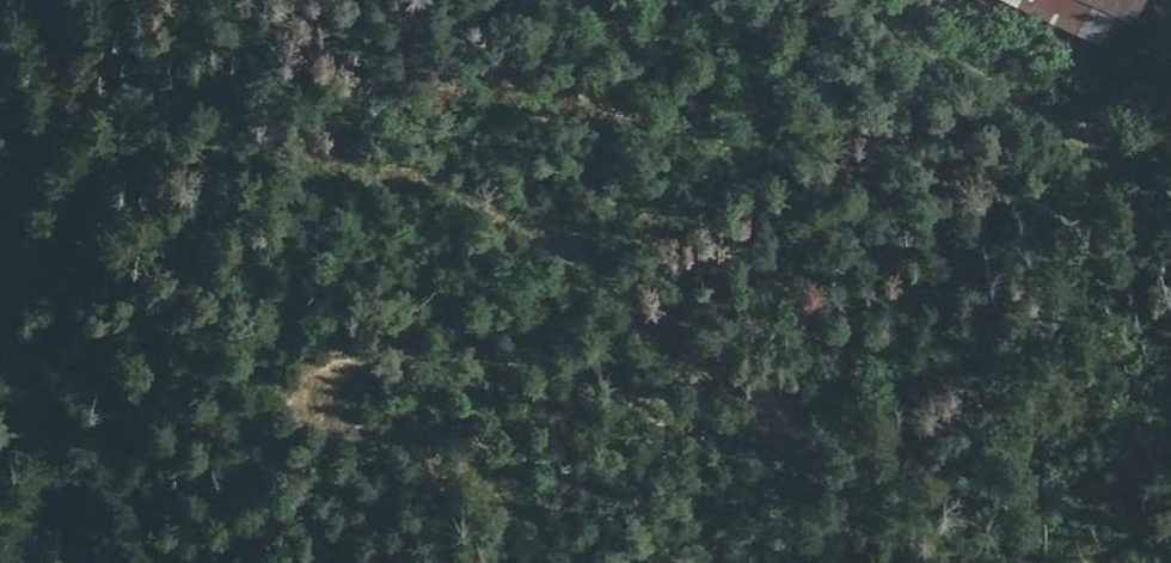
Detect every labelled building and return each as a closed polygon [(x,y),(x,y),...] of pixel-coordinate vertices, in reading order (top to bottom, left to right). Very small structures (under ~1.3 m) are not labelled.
[(1113,4),(1105,0),(1018,0),(1097,37),(1113,4)] [(1113,4),(1125,10),(1130,0),(1105,0),(1113,4)]
